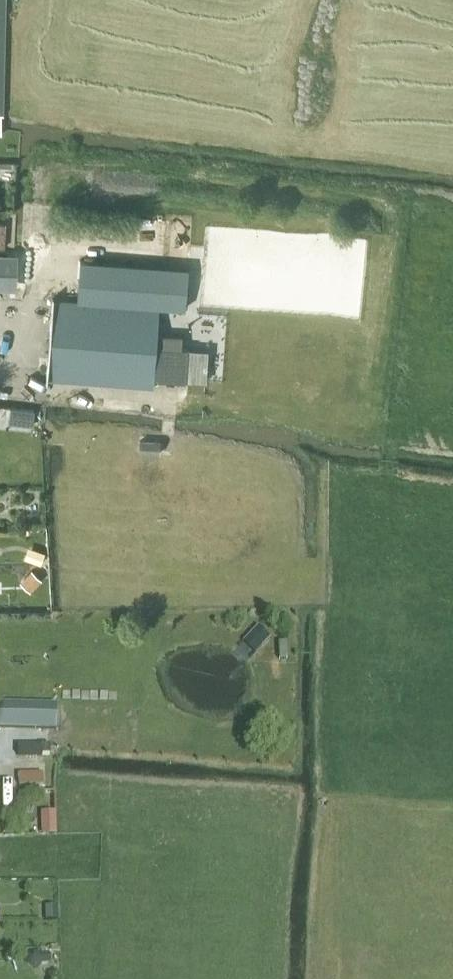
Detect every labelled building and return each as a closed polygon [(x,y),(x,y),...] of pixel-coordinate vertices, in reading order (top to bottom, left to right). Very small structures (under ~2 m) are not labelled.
[(9,150),(10,142),(0,141),(0,150),(9,150)] [(79,299),(160,306),(163,265),(82,258),(79,299)] [(25,275),(0,274),(0,299),(23,301),(25,275)] [(160,306),(79,299),(53,297),(47,376),(154,385),(154,377),(158,333),(160,306)] [(158,333),(154,377),(185,380),(188,348),(181,347),(182,335),(158,333)] [(8,418),(9,403),(0,402),(0,418),(8,418)] [(160,453),(160,440),(141,439),(140,452),(160,453)] [(45,553),(35,549),(32,558),(41,562),(45,553)] [(32,570),(25,577),(35,586),(41,579),(32,570)] [(258,627),(248,637),(261,649),(270,638),(258,627)] [(0,703),(0,729),(56,730),(56,704),(0,703)] [(45,771),(21,773),(22,784),(45,783),(45,771)] [(41,812),(41,835),(56,834),(56,811),(41,812)] [(45,921),(58,920),(58,909),(45,909),(45,921)] [(33,951),(27,955),(27,964),(33,967),(40,963),(50,963),(50,954),(39,955),(33,951)]
